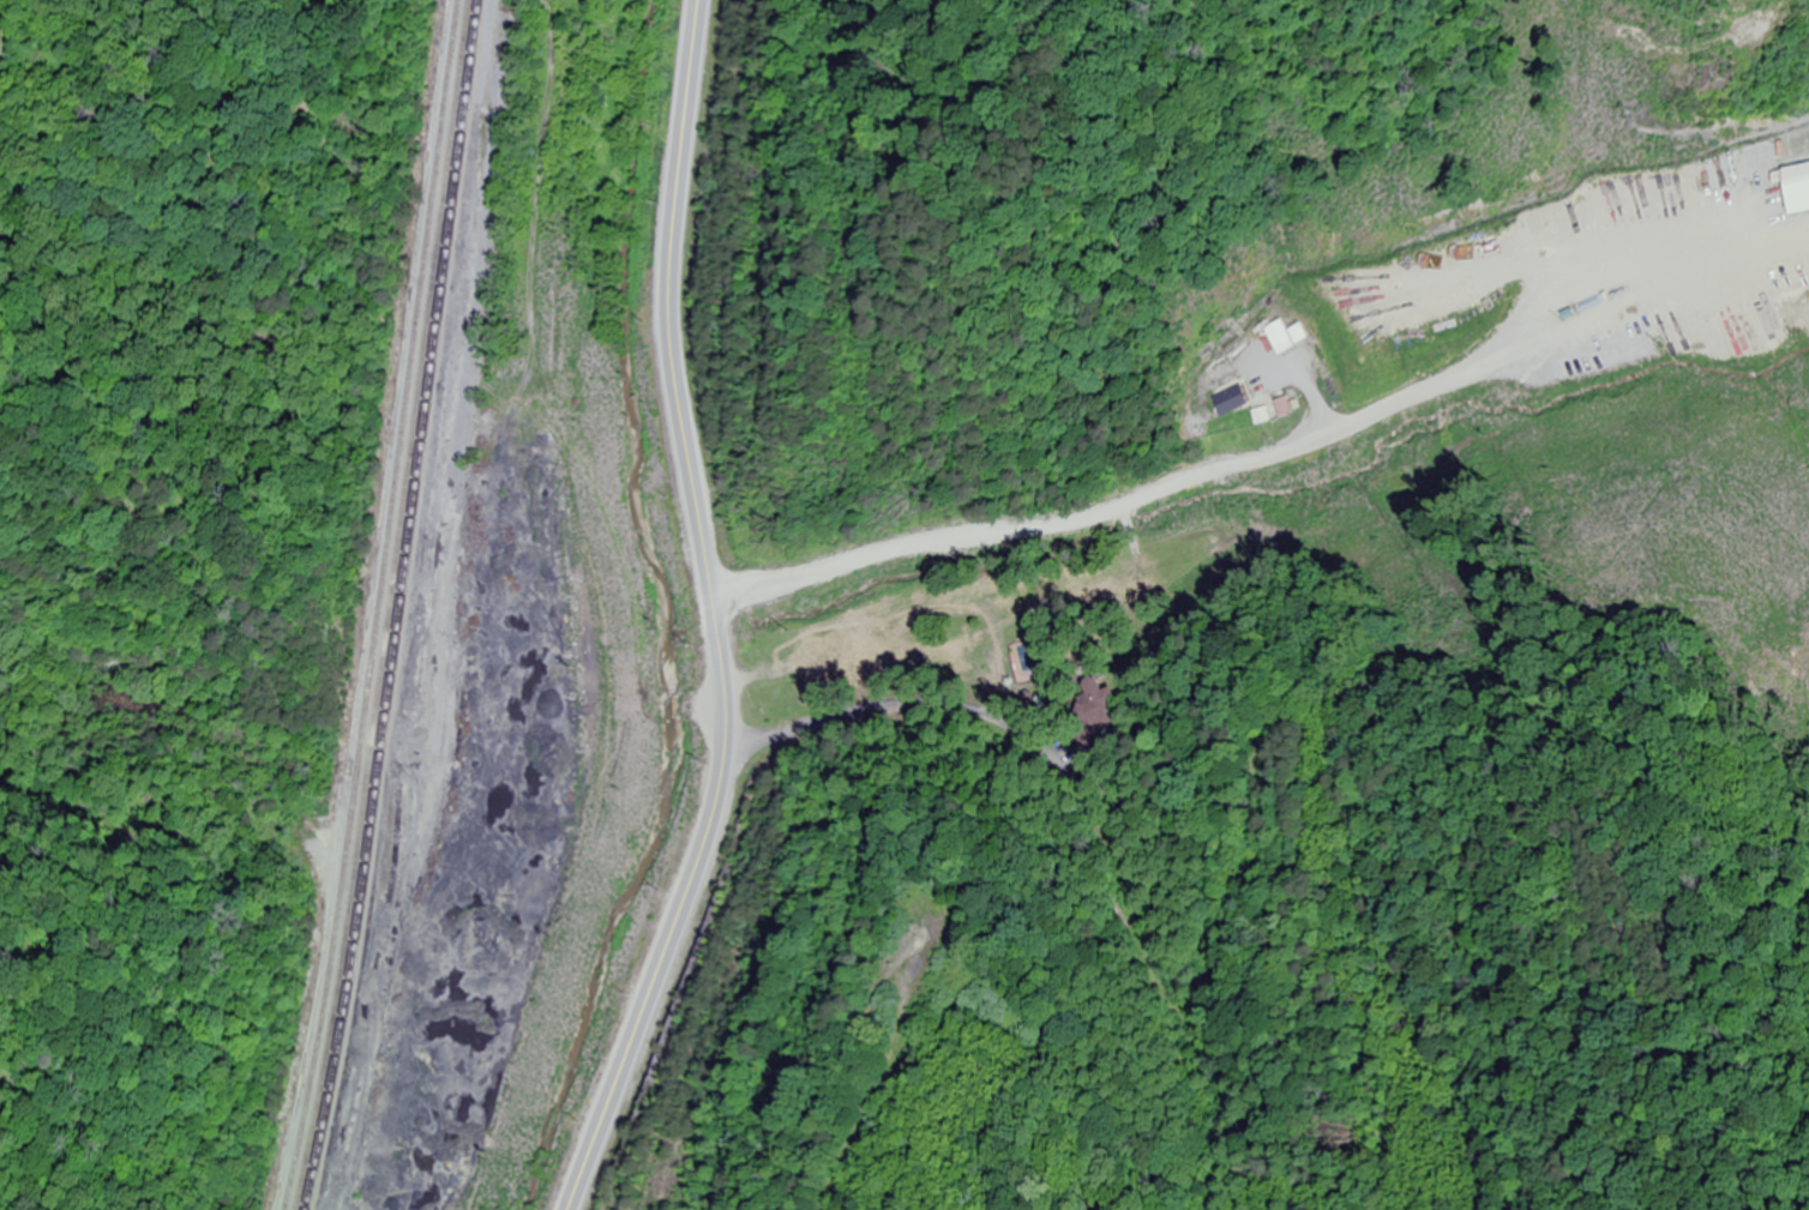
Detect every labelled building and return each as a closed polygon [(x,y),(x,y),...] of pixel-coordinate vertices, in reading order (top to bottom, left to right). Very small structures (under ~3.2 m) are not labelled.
[(1807,139),(1806,135),(1778,140),(1789,196),(1808,192),(1808,139),(1807,139)] [(1260,332),(1279,359),(1307,338),(1297,325),(1286,333),(1276,320),(1260,332)] [(1252,405),(1239,376),(1209,390),(1222,419),(1252,405)] [(1111,689),(1102,691),(1099,679),(1080,682),(1090,731),(1119,726),(1111,689)]
